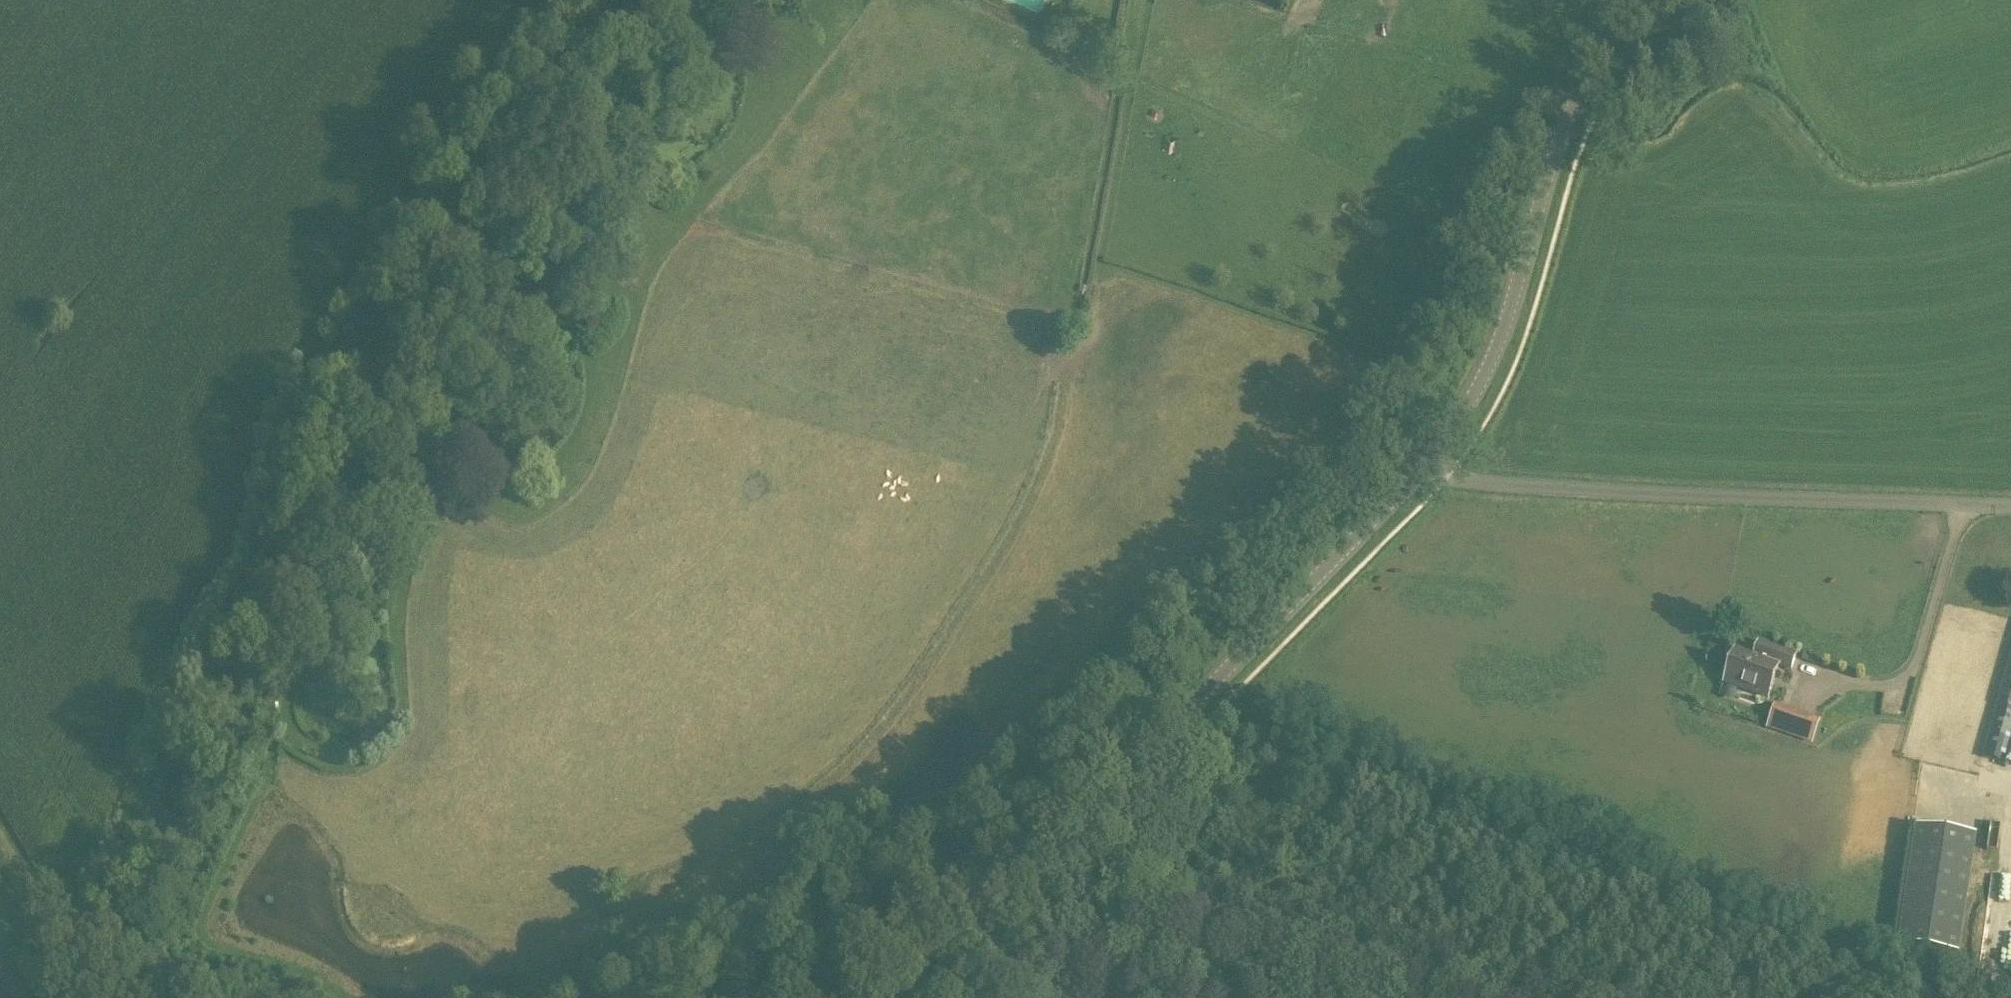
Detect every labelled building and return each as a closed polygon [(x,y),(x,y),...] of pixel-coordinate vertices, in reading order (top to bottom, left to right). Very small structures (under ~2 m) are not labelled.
[(1770,646),(1765,660),(1738,650),(1726,683),(1770,698),(1781,666),(1793,670),(1797,656),(1770,646)] [(2005,764),(2007,757),(2010,758),(2010,654),(1983,758),(2005,764)] [(1821,722),(1774,706),(1766,731),(1813,747),(1821,722)] [(1230,729),(1237,731),(1239,725),(1231,723),(1230,729)] [(1915,825),(1898,944),(1961,953),(1978,834),(1915,825)] [(1211,984),(1206,997),(1222,997),(1225,989),(1211,984)]
